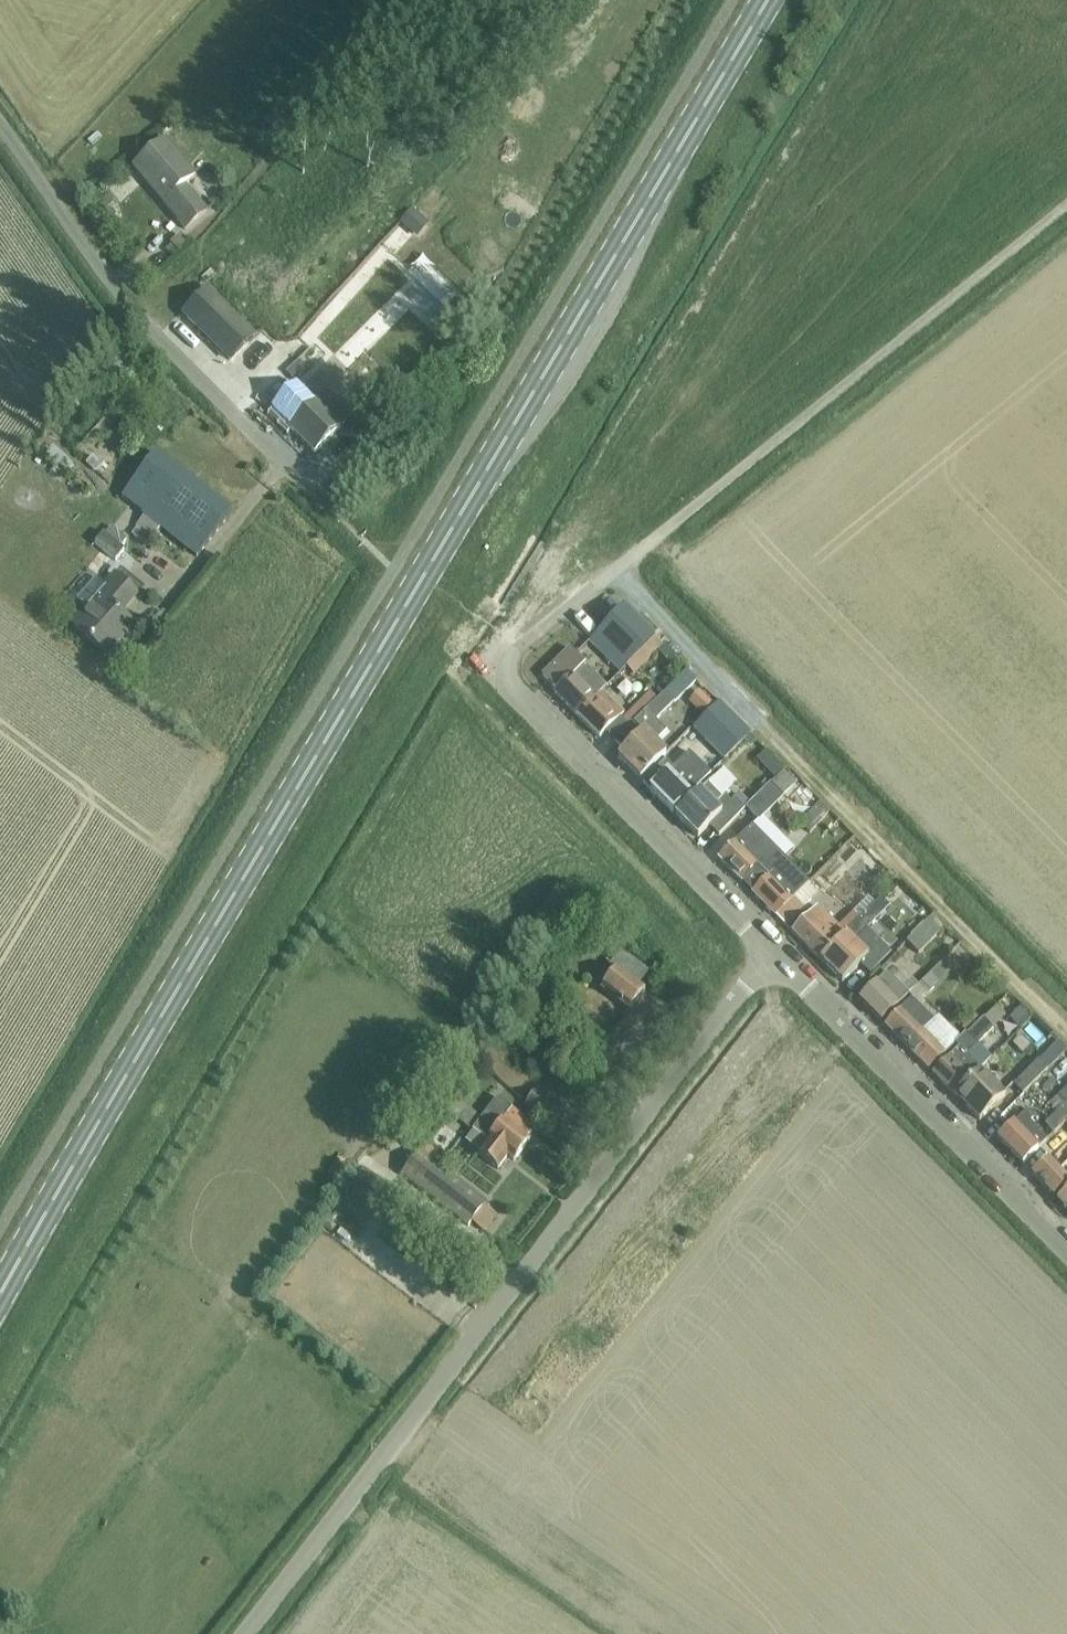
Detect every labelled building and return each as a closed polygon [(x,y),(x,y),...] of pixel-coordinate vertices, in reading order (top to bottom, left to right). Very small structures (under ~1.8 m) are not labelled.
[(133,170),(162,204),(185,231),(206,213),(184,186),(195,178),(165,143),(133,170)] [(255,337),(208,291),(183,315),(230,361),(255,337)] [(312,392),(323,381),(297,355),(286,366),(312,392)] [(304,392),(278,367),(271,359),(254,376),(261,384),(260,385),(286,409),(304,392)] [(316,404),(290,430),(315,454),(350,420),(329,398),(320,408),(316,404)] [(234,515),(178,472),(156,455),(122,498),(145,515),(135,527),(137,529),(131,536),(145,547),(151,540),(190,570),(200,557),(234,515)] [(124,551),(103,534),(94,544),(101,550),(87,567),(98,577),(113,559),(115,561),(124,551)] [(85,610),(72,625),(107,656),(133,626),(120,615),(127,607),(137,595),(116,577),(106,588),(97,580),(77,603),(85,610)] [(624,610),(589,644),(619,675),(626,669),(634,678),(663,650),(624,610)] [(555,694),(578,718),(603,694),(608,689),(570,651),(543,677),(557,692),(555,694)] [(659,702),(615,746),(623,755),(618,759),(640,781),(666,756),(654,745),(667,733),(657,722),(674,705),(697,682),(688,673),(665,696),(659,702)] [(631,698),(641,684),(629,676),(619,691),(631,698)] [(700,692),(689,703),(702,716),(713,705),(700,692)] [(603,694),(578,718),(600,739),(624,715),(603,694)] [(607,739),(615,746),(659,702),(652,695),(643,703),(607,739)] [(694,732),(724,762),(749,737),(719,707),(694,732)] [(651,792),(673,814),(711,777),(689,754),(674,770),(666,762),(643,783),(651,791),(651,792)] [(748,810),(760,822),(795,788),(783,776),(748,810)] [(676,817),(698,839),(710,829),(718,837),(744,812),(734,801),(731,804),(726,799),(730,795),(713,779),(676,817)] [(818,804),(799,824),(810,834),(829,814),(818,804)] [(741,883),(742,883),(775,851),(775,850),(753,828),(719,860),(741,883)] [(853,842),(838,857),(845,864),(861,848),(853,842)] [(775,851),(742,883),(754,894),(753,895),(776,918),(809,885),(775,851)] [(819,878),(825,884),(844,864),(838,858),(819,878)] [(776,918),(786,928),(811,903),(821,893),(811,883),(809,885),(776,918)] [(860,923),(820,961),(843,984),(861,967),(871,977),(891,955),(867,931),(890,909),(881,900),(859,921),(860,923)] [(820,962),(820,961),(860,923),(855,917),(852,914),(839,927),(820,909),(810,920),(794,936),(820,962)] [(908,944),(920,957),(942,935),(930,923),(908,944)] [(638,987),(648,974),(616,950),(606,963),(617,972),(601,992),(630,1014),(646,993),(638,987)] [(911,1002),(885,1027),(907,1049),(923,1033),(933,1023),(920,1010),(925,1005),(922,1002),(927,998),(955,971),(945,961),(918,988),(909,996),(913,1000),(911,1002)] [(888,974),(860,1001),(882,1023),(909,996),(888,974)] [(961,1030),(967,1036),(969,1034),(972,1037),(986,1023),(978,1014),(961,1030)] [(1038,1018),(1026,1030),(1042,1045),(1053,1033),(1038,1018)] [(932,1075),(956,1098),(982,1072),(964,1055),(974,1045),(977,1046),(993,1030),(986,1023),(972,1037),(969,1034),(967,1036),(956,1047),(959,1049),(932,1075)] [(923,1033),(907,1049),(929,1071),(945,1055),(923,1033)] [(1039,1062),(1014,1086),(1024,1095),(1066,1053),(1066,1051),(1059,1042),(1039,1062)] [(982,1072),(956,1098),(980,1122),(1006,1097),(982,1072)] [(1057,1096),(1066,1104),(1044,1125),(1054,1135),(1066,1122),(1066,1087),(1057,1096)] [(525,1105),(546,1122),(556,1110),(535,1093),(525,1105)] [(455,1100),(446,1112),(469,1130),(478,1118),(455,1100)] [(498,1172),(508,1158),(514,1163),(530,1144),(527,1142),(536,1130),(498,1100),(474,1131),(488,1142),(478,1156),(498,1172)] [(997,1140),(1023,1166),(1039,1150),(1049,1141),(1032,1124),(1034,1121),(1026,1113),(997,1140)] [(471,1225),(483,1234),(498,1214),(419,1154),(403,1175),(470,1226),(471,1225)] [(1034,1177),(1054,1197),(1066,1185),(1066,1165),(1060,1172),(1051,1162),(1034,1177)] [(1056,1201),(1066,1212),(1066,1191),(1056,1201)] [(524,1411),(535,1421),(545,1409),(534,1399),(524,1411)]
